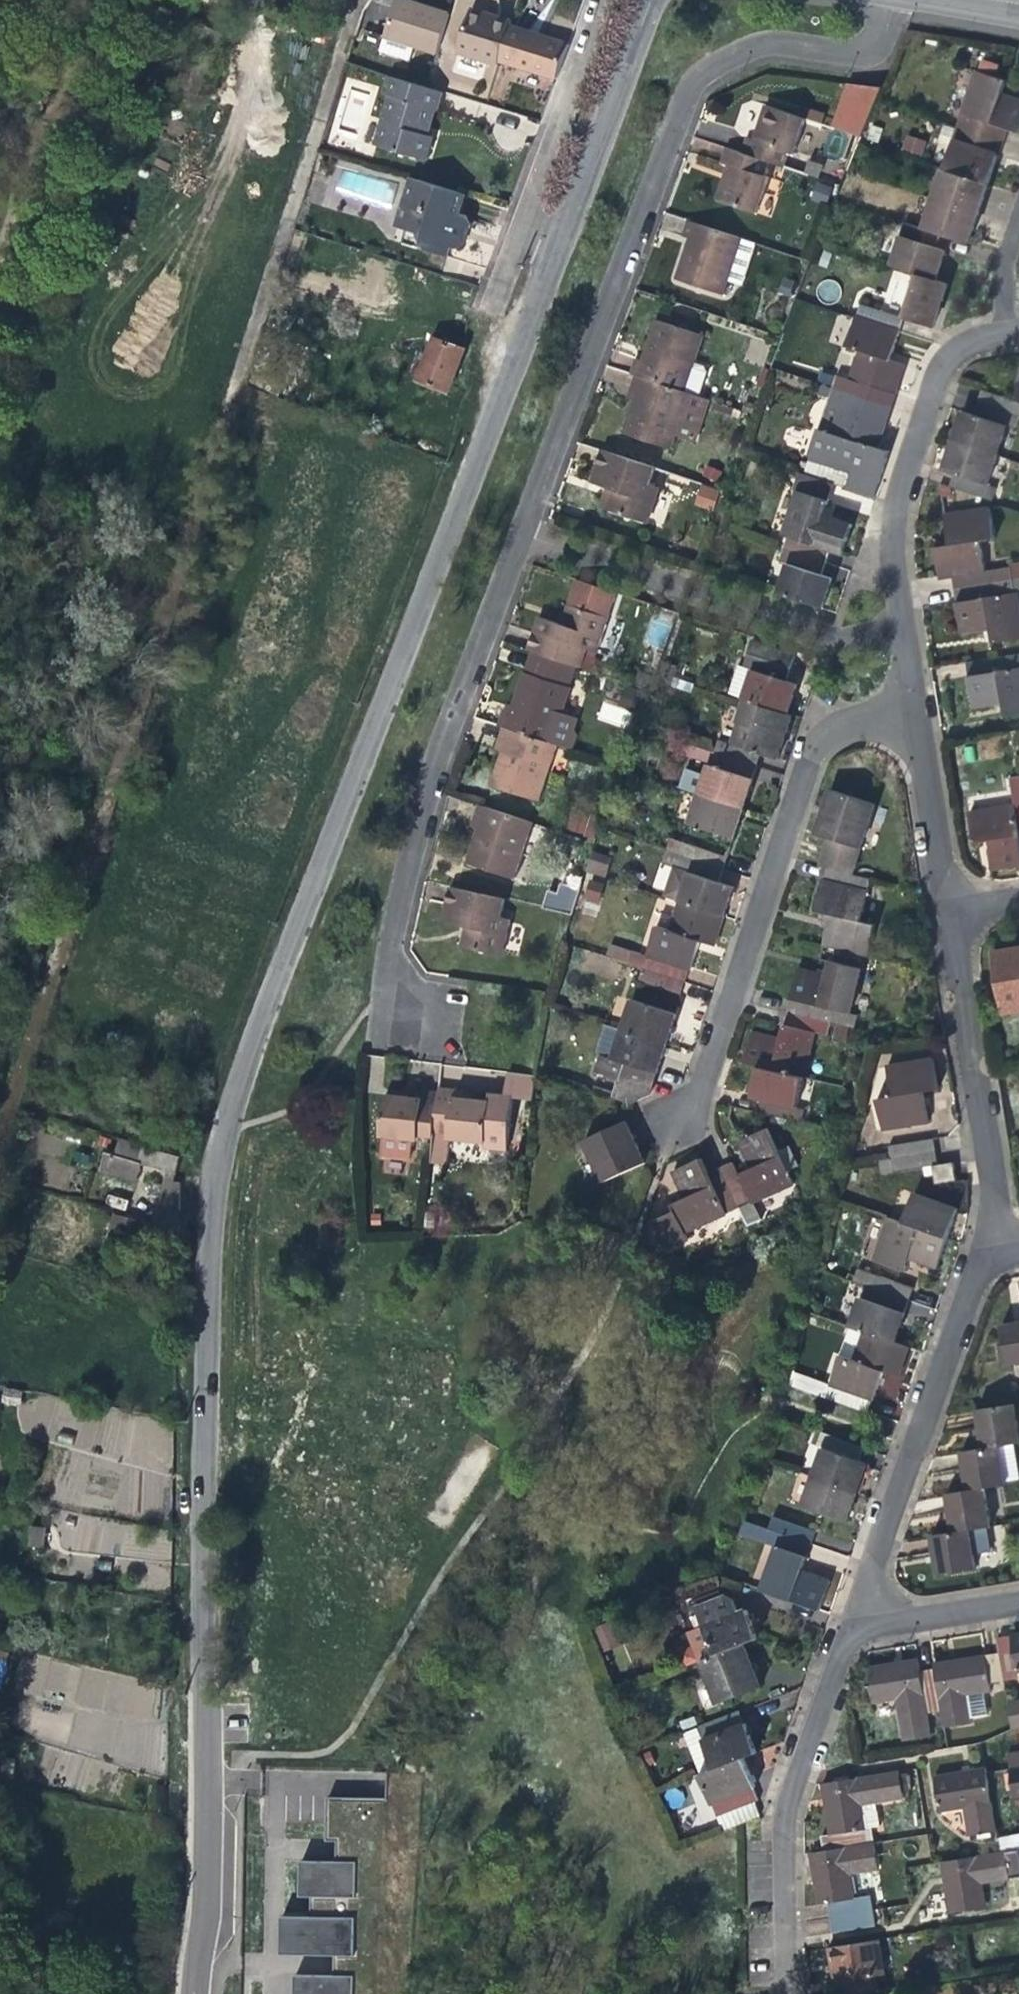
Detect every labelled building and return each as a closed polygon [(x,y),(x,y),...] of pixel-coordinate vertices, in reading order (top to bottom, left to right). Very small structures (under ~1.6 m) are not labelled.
[(450,14),(416,3),(407,0),(396,0),(384,37),(437,55),(450,14)] [(496,68),(498,63),(509,28),(511,23),(497,18),(472,9),(456,56),(496,68)] [(196,95),(221,36),(201,27),(175,86),(196,95)] [(543,39),(509,28),(498,63),(555,81),(566,46),(543,39)] [(957,127),(1005,143),(1010,130),(1018,133),(1018,98),(1002,91),(1004,86),(1005,81),(976,71),(957,127)] [(438,93),(426,89),(388,77),(381,96),(388,98),(372,147),(420,162),(429,137),(421,134),(424,126),(429,111),(432,113),(438,93)] [(850,111),(864,117),(873,98),(860,92),(850,111)] [(747,137),(742,152),(770,161),(784,166),(789,151),(794,153),(806,119),(766,104),(759,124),(754,139),(747,137)] [(957,127),(943,170),(989,185),(995,166),(999,156),(1001,156),(1005,143),(957,127)] [(900,149),(922,156),(926,141),(905,134),(900,149)] [(766,176),(770,161),(742,152),(727,146),(721,161),(729,164),(724,180),(718,199),(758,212),(770,177),(766,176)] [(989,185),(943,170),(933,199),(982,215),(986,202),(989,194),(991,186),(989,185)] [(453,191),(410,177),(394,225),(405,228),(415,231),(425,251),(443,257),(446,248),(450,249),(461,244),(456,235),(451,233),(452,227),(457,229),(468,224),(463,215),(453,212),(447,210),(453,191)] [(827,203),(832,186),(814,181),(809,198),(827,203)] [(460,193),(453,191),(447,210),(453,212),(460,193)] [(933,199),(923,229),(953,239),(972,245),(977,229),(982,215),(933,199)] [(743,239),(689,220),(684,234),(690,237),(684,255),(677,278),(724,295),(743,239)] [(890,266),(918,275),(939,281),(946,259),(949,252),(953,239),(923,229),(905,223),(890,266)] [(456,235),(461,244),(464,237),(468,224),(457,229),(452,227),(451,233),(456,235)] [(400,243),(425,251),(415,231),(405,228),(400,243)] [(918,275),(904,318),(934,328),(941,309),(949,285),(939,281),(918,275)] [(861,304),(857,317),(900,331),(904,318),(861,304)] [(891,361),(900,331),(857,317),(847,346),(859,350),(849,379),(837,376),(835,381),(833,388),(890,407),(894,395),(896,395),(898,390),(906,366),(891,361)] [(631,373),(636,375),(686,391),(690,392),(700,396),(708,371),(705,366),(695,362),(704,335),(657,319),(648,344),(643,359),(636,358),(631,373)] [(417,380),(438,388),(454,346),(433,338),(417,380)] [(462,349),(454,346),(438,388),(446,391),(462,349)] [(676,435),(690,392),(686,391),(636,375),(631,390),(637,393),(635,400),(630,414),(623,434),(672,449),(676,435)] [(833,388),(820,384),(817,394),(829,398),(833,388)] [(885,421),(890,407),(833,388),(829,398),(829,400),(843,405),(833,435),(819,431),(810,460),(823,465),(818,481),(833,486),(873,499),(886,459),(882,457),(884,451),(879,449),(882,439),(888,422),(885,421)] [(629,398),(635,400),(637,393),(631,390),(629,398)] [(700,396),(690,392),(676,435),(696,441),(710,399),(700,396)] [(843,405),(829,400),(819,431),(833,435),(843,405)] [(1018,419),(1018,415),(978,401),(973,414),(961,411),(957,425),(952,439),(999,456),(1010,426),(1016,428),(1018,419)] [(989,485),(999,456),(952,439),(942,470),(948,472),(954,474),(949,486),(992,500),(996,488),(989,485)] [(656,466),(604,449),(593,483),(616,491),(613,498),(609,509),(648,523),(661,488),(651,484),(656,466)] [(823,465),(810,460),(805,476),(818,481),(823,465)] [(788,536),(784,549),(826,563),(831,550),(842,554),(850,533),(853,525),(824,515),(828,502),(833,486),(818,481),(805,476),(800,475),(794,491),(798,492),(784,535),(788,536)] [(701,484),(692,503),(710,511),(719,491),(701,484)] [(954,590),(1013,580),(1018,579),(1018,564),(1009,565),(1010,568),(985,572),(980,540),(995,538),(990,507),(945,515),(949,545),(933,548),(935,558),(938,579),(952,577),(954,590)] [(822,574),(826,563),(784,549),(780,560),(787,562),(777,594),(823,609),(830,590),(834,578),(822,574)] [(617,593),(578,580),(577,585),(616,598),(617,593)] [(1013,580),(954,590),(958,612),(961,634),(990,630),(992,643),(993,643),(1018,638),(1018,603),(1017,593),(1016,593),(1013,580)] [(577,664),(582,666),(588,649),(597,652),(616,598),(577,585),(567,612),(563,623),(541,615),(529,648),(535,650),(577,664)] [(726,693),(740,698),(789,715),(793,702),(799,685),(786,681),(795,655),(753,642),(744,666),(736,664),(726,693)] [(500,725),(504,726),(554,743),(559,744),(573,749),(578,734),(576,728),(579,719),(564,714),(572,686),(570,686),(577,664),(535,650),(528,672),(525,671),(519,688),(511,712),(505,710),(500,725)] [(966,662),(972,696),(974,709),(1003,704),(1005,716),(1018,713),(1018,667),(1013,668),(1011,655),(966,662)] [(644,691),(628,686),(622,703),(637,709),(644,691)] [(794,717),(789,715),(740,698),(727,743),(718,740),(714,753),(756,767),(761,754),(780,760),(787,737),(794,717)] [(559,744),(554,743),(504,726),(499,743),(506,745),(500,763),(492,786),(540,801),(559,744)] [(710,763),(714,753),(686,744),(683,754),(710,763)] [(752,779),(756,767),(714,753),(710,763),(710,764),(708,764),(704,775),(688,770),(682,790),(697,795),(745,811),(753,786),(755,781),(752,779)] [(818,866),(827,868),(853,875),(875,805),(829,789),(816,833),(827,837),(825,844),(818,866)] [(739,827),(745,811),(697,795),(687,824),(735,839),(739,827)] [(533,821),(478,803),(473,821),(480,823),(476,837),(467,863),(514,878),(533,821)] [(1015,806),(1015,804),(970,811),(975,843),(987,842),(989,850),(992,872),(1018,868),(1018,805),(1015,806)] [(671,838),(667,851),(681,856),(723,870),(728,857),(671,838)] [(681,856),(667,851),(663,863),(675,867),(677,868),(681,856)] [(589,853),(585,871),(605,875),(609,856),(589,853)] [(720,881),(723,870),(681,856),(677,868),(675,867),(664,898),(677,902),(724,918),(730,901),(735,887),(720,881)] [(853,875),(827,868),(819,902),(817,910),(831,914),(823,946),(867,956),(875,925),(859,921),(869,879),(853,875)] [(570,914),(579,878),(564,874),(559,891),(546,888),(541,906),(570,914)] [(598,903),(604,883),(588,878),(583,898),(598,903)] [(505,898),(451,886),(443,920),(467,926),(465,934),(462,946),(503,956),(511,920),(501,917),(505,898)] [(715,945),(724,918),(677,902),(669,929),(657,925),(646,955),(631,950),(626,962),(642,967),(685,981),(689,970),(691,970),(696,956),(701,941),(715,945)] [(1015,946),(993,950),(1001,1000),(1018,997),(1018,946),(1015,946)] [(794,988),(788,1011),(831,1022),(854,1027),(857,1015),(851,1013),(862,969),(830,960),(826,974),(799,968),(794,988)] [(681,994),(685,981),(642,967),(638,980),(681,994)] [(630,998),(620,1028),(668,1043),(672,1030),(678,1014),(630,998)] [(744,1062),(757,1065),(805,1077),(816,1032),(827,1036),(831,1022),(788,1011),(784,1027),(781,1039),(752,1031),(744,1062)] [(663,1059),(668,1043),(620,1028),(606,1023),(597,1052),(603,1054),(598,1071),(621,1079),(616,1097),(631,1102),(652,1093),(663,1059)] [(883,1132),(930,1124),(926,1100),(925,1091),(939,1089),(934,1058),(888,1065),(892,1096),(878,1099),(883,1132)] [(796,1109),(805,1077),(757,1065),(753,1082),(749,1098),(796,1109)] [(510,1069),(506,1095),(514,1096),(514,1097),(533,1099),(534,1096),(535,1086),(537,1073),(510,1069)] [(439,1087),(439,1092),(434,1132),(434,1138),(431,1162),(447,1164),(450,1138),(484,1143),(484,1148),(508,1150),(514,1097),(514,1096),(506,1095),(489,1093),(489,1101),(474,1099),(454,1096),(455,1089),(439,1087)] [(434,1138),(434,1132),(439,1092),(424,1091),(423,1098),(400,1095),(386,1094),(381,1136),(416,1140),(417,1135),(434,1138)] [(583,1139),(601,1182),(646,1162),(636,1140),(628,1120),(583,1139)] [(732,1162),(719,1168),(737,1209),(750,1203),(751,1204),(793,1186),(767,1127),(738,1140),(741,1147),(750,1167),(737,1173),(732,1162)] [(177,1166),(180,1156),(118,1138),(113,1154),(105,1151),(98,1171),(134,1182),(141,1163),(165,1171),(160,1205),(157,1204),(154,1224),(178,1231),(179,1184),(172,1181),(177,1166)] [(889,1146),(892,1158),(935,1151),(933,1139),(889,1146)] [(894,1171),(933,1165),(938,1164),(935,1151),(892,1158),(894,1171)] [(728,1213),(737,1209),(719,1168),(708,1172),(701,1157),(671,1171),(682,1198),(677,1201),(672,1203),(675,1209),(656,1218),(669,1246),(688,1237),(686,1233),(728,1214),(728,1213)] [(953,1162),(938,1164),(933,1165),(935,1184),(956,1180),(953,1162)] [(915,1192),(903,1222),(947,1237),(952,1223),(957,1208),(915,1192)] [(150,1223),(113,1213),(107,1234),(143,1245),(150,1223)] [(936,1268),(947,1237),(903,1222),(888,1216),(873,1260),(903,1271),(909,1260),(924,1264),(936,1268)] [(853,1280),(866,1285),(908,1300),(913,1287),(858,1268),(853,1280)] [(903,1314),(908,1300),(866,1285),(862,1297),(859,1296),(849,1326),(863,1331),(896,1343),(901,1328),(906,1315),(903,1314)] [(1018,1364),(1018,1321),(1001,1324),(1006,1366),(1018,1364)] [(910,1348),(896,1343),(863,1331),(853,1358),(840,1353),(825,1398),(867,1413),(877,1390),(885,1370),(899,1376),(910,1348)] [(2,1402),(18,1405),(21,1393),(5,1390),(2,1402)] [(981,1449),(1000,1446),(1018,1443),(1018,1429),(1016,1405),(975,1412),(978,1431),(981,1449)] [(822,1447),(812,1476),(858,1493),(865,1475),(869,1464),(861,1460),(865,1447),(822,1432),(818,1445),(822,1447)] [(963,1474),(966,1493),(986,1489),(1007,1486),(1000,1446),(981,1449),(960,1453),(963,1474)] [(851,1513),(858,1493),(812,1476),(801,1505),(847,1522),(851,1513)] [(949,1518),(951,1533),(969,1530),(987,1527),(992,1526),(986,1489),(966,1493),(946,1496),(949,1518)] [(774,1516),(770,1528),(812,1544),(816,1532),(774,1516)] [(42,1547),(44,1527),(30,1526),(27,1545),(42,1547)] [(987,1527),(969,1530),(951,1533),(931,1536),(935,1557),(938,1573),(975,1567),(972,1550),(990,1548),(987,1527)] [(805,1563),(812,1544),(770,1528),(765,1542),(775,1546),(759,1588),(820,1610),(831,1579),(803,1569),(805,1563)] [(702,1625),(714,1655),(745,1643),(757,1639),(745,1608),(737,1611),(736,1607),(732,1596),(723,1593),(694,1604),(697,1614),(691,1616),(695,1628),(702,1625)] [(594,1626),(602,1650),(617,1645),(609,1622),(594,1626)] [(1000,1653),(1004,1681),(1018,1679),(1017,1672),(1018,1671),(1018,1634),(1012,1635),(1014,1651),(1000,1653)] [(752,1662),(745,1643),(714,1655),(698,1661),(715,1704),(761,1686),(752,1662)] [(932,1664),(933,1669),(940,1711),(942,1726),(971,1722),(967,1695),(990,1691),(989,1683),(1004,1681),(1000,1653),(953,1661),(932,1664)] [(26,1693),(68,1702),(76,1664),(34,1655),(26,1693)] [(926,1713),(940,1711),(933,1669),(919,1671),(917,1660),(899,1663),(867,1668),(872,1702),(895,1699),(902,1740),(930,1736),(926,1713)] [(1008,1702),(1012,1729),(1018,1728),(1018,1700),(1008,1702)] [(687,1746),(699,1775),(713,1769),(743,1758),(757,1752),(749,1734),(744,1721),(742,1722),(738,1712),(697,1728),(702,1740),(687,1746)] [(1012,1768),(1018,1767),(1018,1753),(1010,1754),(1012,1768)] [(750,1776),(743,1758),(713,1769),(699,1775),(716,1816),(759,1800),(754,1790),(755,1789),(750,1776)] [(996,1830),(986,1772),(986,1768),(949,1775),(934,1778),(939,1811),(962,1808),(967,1834),(996,1830)] [(821,1836),(823,1850),(873,1842),(871,1828),(866,1828),(863,1806),(901,1799),(898,1771),(821,1783),(826,1818),(828,1835),(821,1836)] [(328,1798),(330,1839),(339,1840),(337,1857),(300,1859),(299,1893),(314,1893),(311,1918),(283,1916),(284,1952),(334,1953),(332,1976),(297,1976),(296,1993),(373,1993),(382,1797),(328,1798)] [(158,1832),(161,1819),(145,1815),(142,1828),(158,1832)] [(997,1837),(999,1852),(1003,1851),(1018,1849),(1018,1833),(997,1837)] [(827,1902),(830,1917),(873,1910),(871,1896),(854,1899),(850,1876),(878,1871),(873,1842),(823,1850),(809,1853),(815,1889),(817,1904),(827,1902)] [(1007,1880),(1003,1851),(999,1852),(942,1861),(947,1892),(950,1913),(985,1907),(981,1884),(1007,1880)] [(876,1925),(873,1910),(830,1917),(833,1933),(876,1925)] [(828,1948),(831,1967),(833,1982),(827,1983),(828,1993),(853,1993),(877,1990),(875,1976),(884,1974),(878,1940),(828,1948)]
